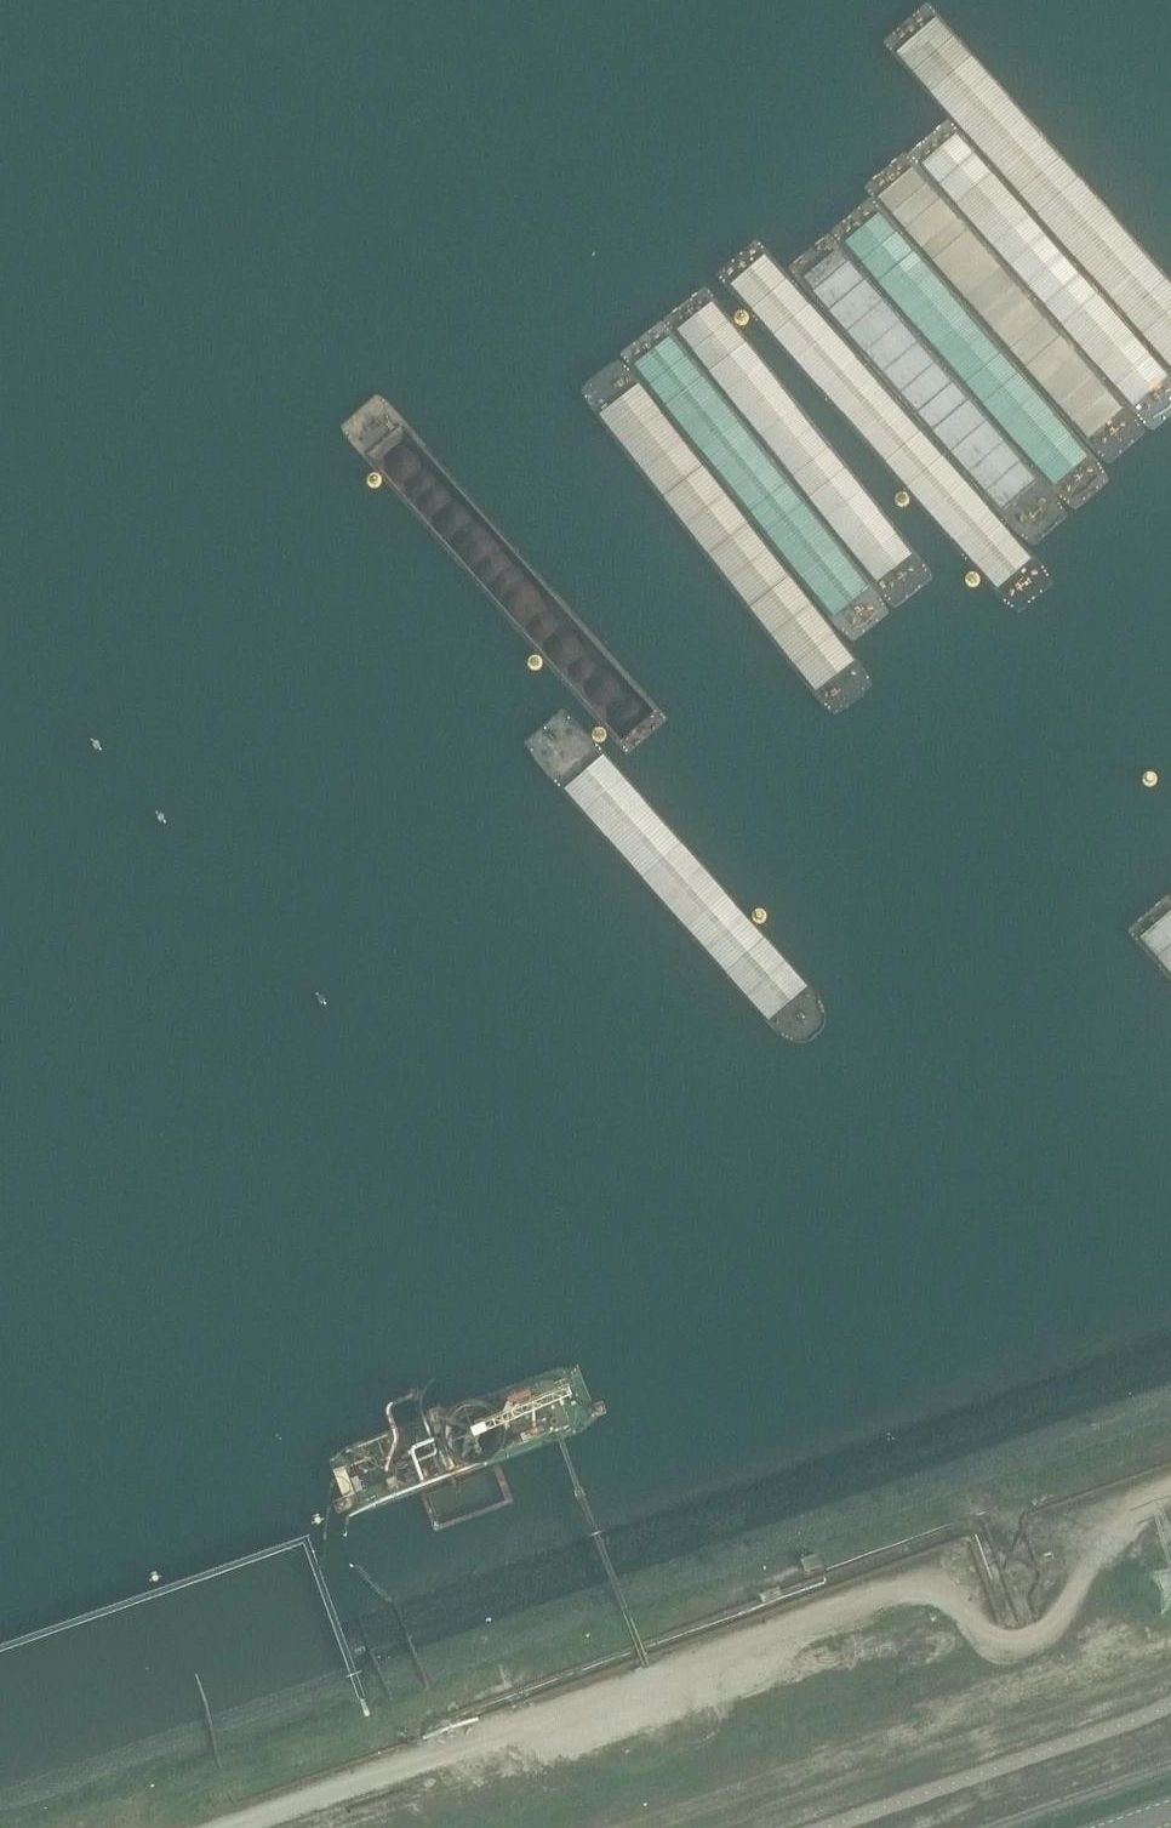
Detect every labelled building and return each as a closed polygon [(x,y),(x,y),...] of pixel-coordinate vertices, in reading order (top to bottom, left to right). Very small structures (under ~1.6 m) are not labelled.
[(821,1566),(817,1554),(801,1560),(805,1571),(821,1566)] [(783,1595),(780,1586),(759,1594),(763,1603),(783,1595)]
